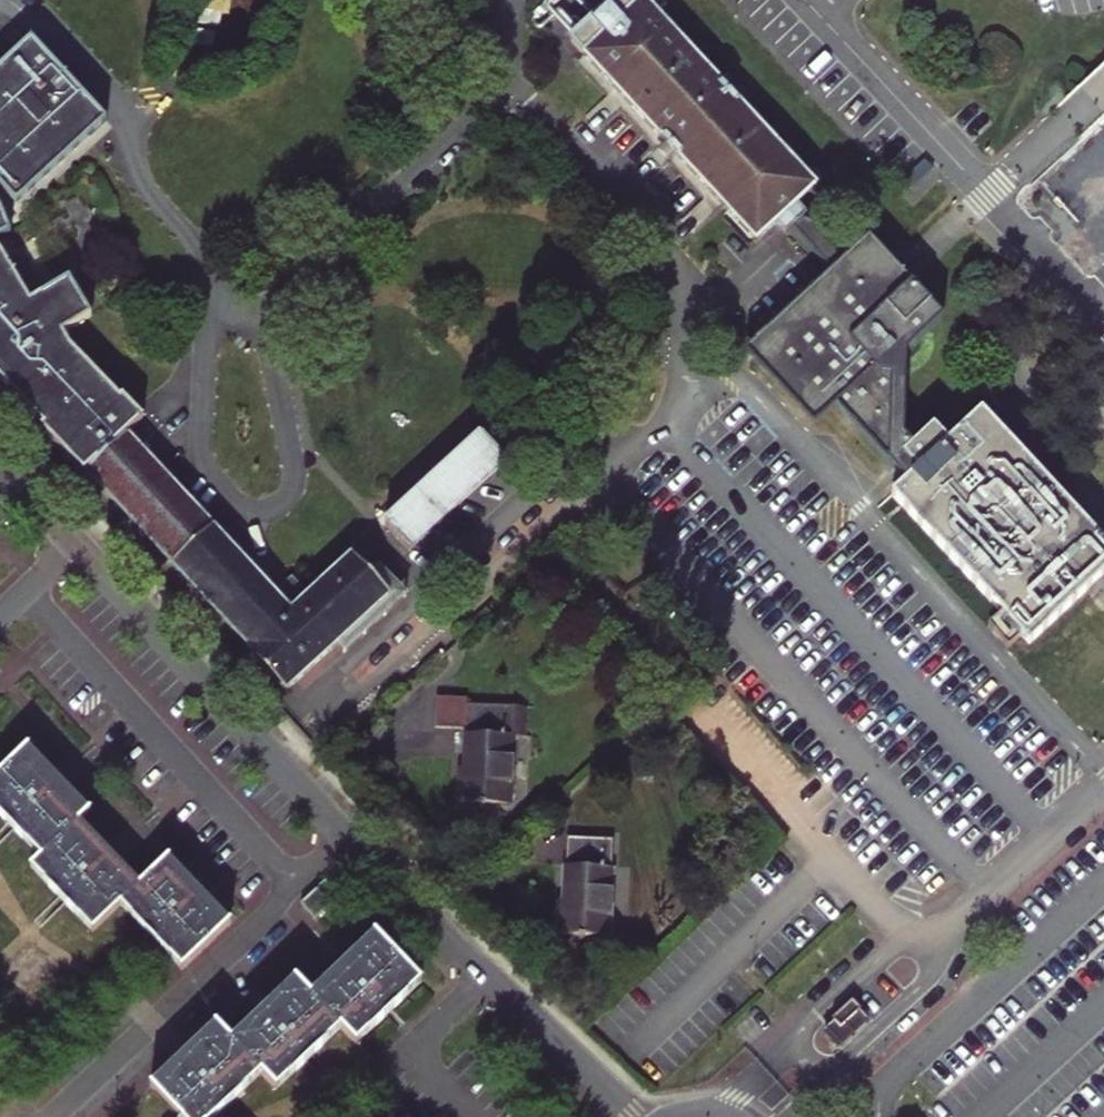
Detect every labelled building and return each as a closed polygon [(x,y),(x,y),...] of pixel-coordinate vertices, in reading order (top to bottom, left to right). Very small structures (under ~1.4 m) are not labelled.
[(901,272),(870,239),(844,263),(804,220),(794,208),(814,189),(640,0),(614,0),(605,8),(592,20),(569,41),(662,143),(673,155),(754,244),(776,224),(787,236),(792,231),(832,275),(745,354),(815,431),(836,411),(887,468),(878,476),(891,491),(888,494),(1024,645),(1103,572),(1103,549),(980,413),(946,443),(932,427),(911,447),(905,439),(908,356),(945,320),(901,272)] [(587,14),(592,20),(605,8),(600,3),(587,14)] [(15,206),(106,121),(87,100),(82,104),(73,95),(79,91),(58,69),(53,73),(45,64),(50,59),(31,39),(0,67),(0,190),(15,206)] [(58,69),(50,59),(45,64),(53,73),(58,69)] [(1079,90),(1092,103),(1103,114),(1103,67),(1079,90)] [(87,100),(79,91),(73,95),(82,104),(87,100)] [(666,163),(673,155),(662,143),(654,150),(666,163)] [(10,233),(0,210),(0,241),(10,233)] [(284,693),(336,646),(388,597),(368,575),(352,557),(307,597),(295,584),(278,601),(271,593),(126,437),(140,423),(60,337),(91,317),(69,279),(30,303),(0,251),(0,383),(248,649),(245,652),(284,693)] [(384,525),(409,551),(506,462),(501,457),(506,453),(500,446),(495,450),(482,436),(384,525)] [(377,567),(368,575),(388,597),(336,646),(343,654),(405,598),(377,567)] [(278,601),(295,584),(288,577),(271,593),(278,601)] [(438,724),(466,724),(466,694),(438,694),(438,724)] [(530,707),(468,703),(464,776),(457,776),(455,802),(508,806),(512,738),(528,739),(530,707)] [(40,859),(77,824),(88,813),(26,748),(0,772),(0,816),(40,859)] [(89,931),(118,905),(137,887),(118,866),(77,824),(40,859),(30,869),(89,931)] [(602,872),(603,843),(564,841),(560,913),(553,913),(551,937),(607,940),(611,873),(602,872)] [(602,872),(611,873),(613,844),(603,843),(602,872)] [(118,905),(171,962),(180,971),(229,926),(166,859),(137,887),(118,905)] [(376,935),(331,978),(311,997),(343,1031),(355,1044),(420,983),(376,935)] [(232,1044),(262,1076),(278,1093),(343,1031),(311,997),(297,983),(232,1044)] [(860,1011),(851,1002),(831,1020),(834,1023),(826,1031),(839,1046),(863,1023),(856,1015),(860,1011)] [(232,1044),(219,1030),(151,1090),(177,1116),(219,1116),(262,1076),(232,1044)]
